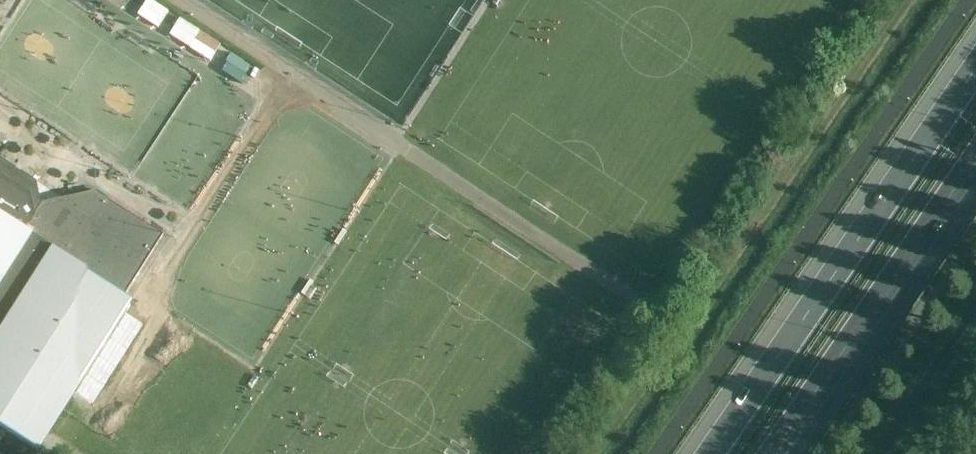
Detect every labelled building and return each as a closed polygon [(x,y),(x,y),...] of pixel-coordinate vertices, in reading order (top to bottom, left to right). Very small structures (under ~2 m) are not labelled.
[(36,450),(132,300),(125,296),(164,235),(95,191),(39,203),(35,181),(0,159),(0,427),(36,450)]
